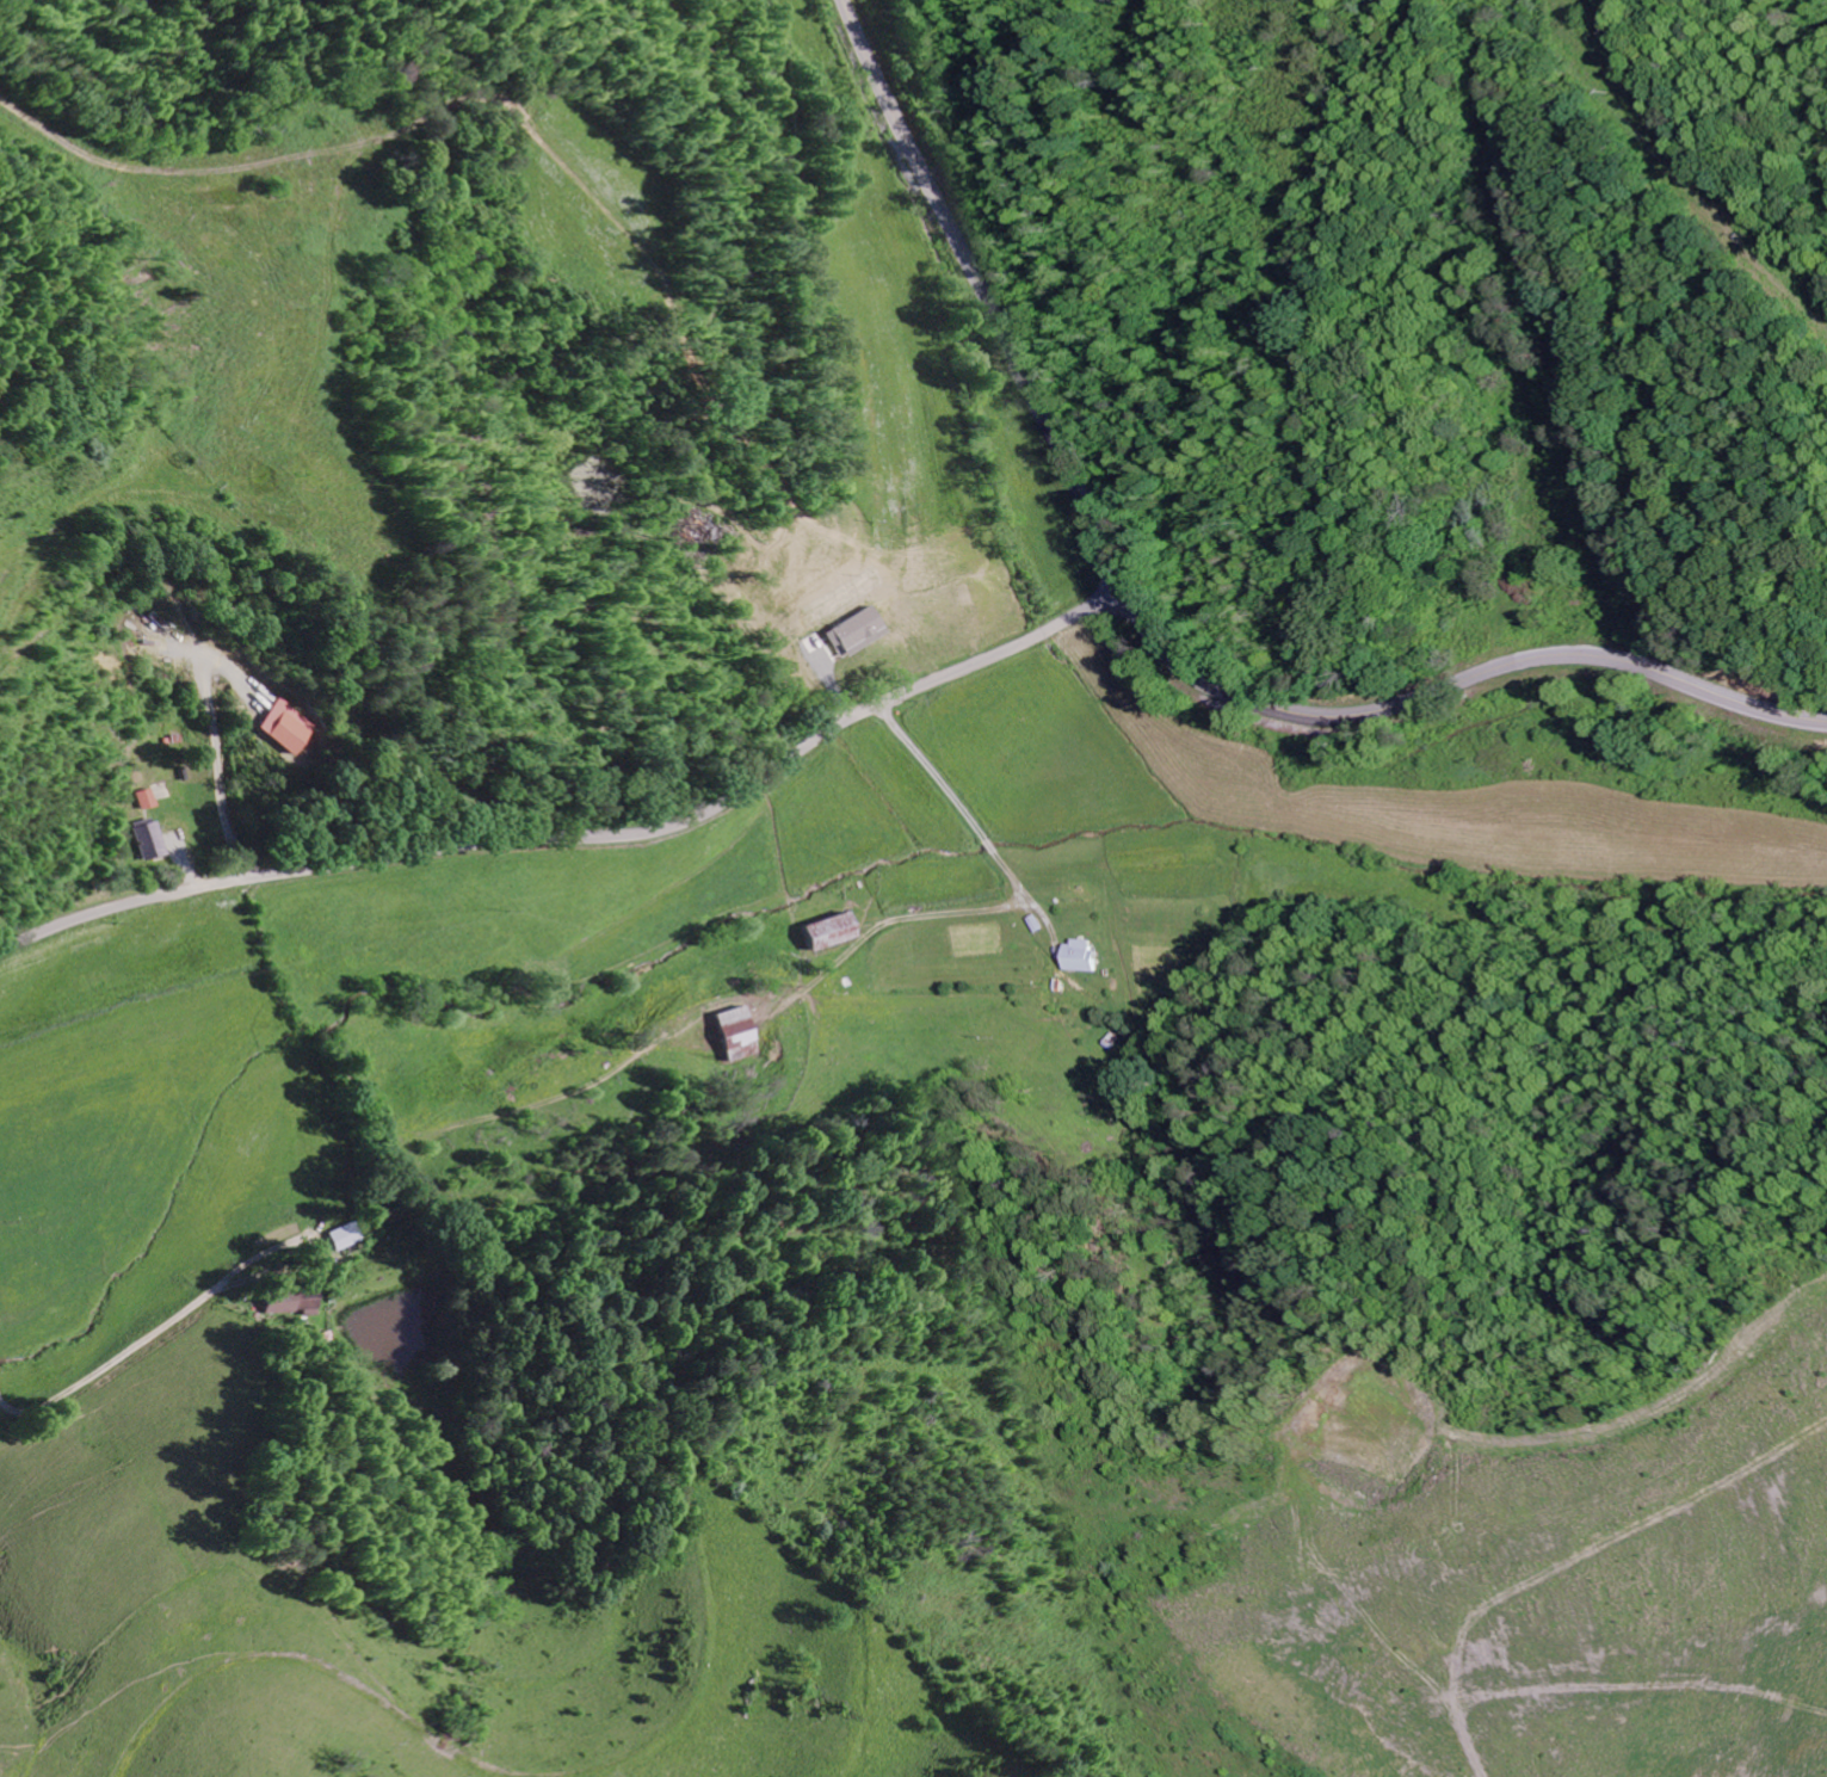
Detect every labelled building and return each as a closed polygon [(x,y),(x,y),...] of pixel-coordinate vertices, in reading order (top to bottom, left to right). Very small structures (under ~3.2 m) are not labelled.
[(823,631),(838,659),(883,635),(868,607),(823,631)] [(309,728),(277,698),(249,728),(281,758),(309,728)] [(134,794),(139,811),(153,807),(148,790),(134,794)] [(159,857),(155,823),(134,826),(139,860),(159,857)] [(798,923),(804,951),(852,940),(846,913),(798,923)] [(1092,941),(1060,940),(1059,970),(1091,971),(1092,941)] [(708,1014),(718,1049),(748,1040),(737,1005),(708,1014)] [(328,1231),(333,1251),(361,1244),(355,1223),(328,1231)] [(314,1289),(262,1291),(262,1313),(315,1312),(314,1289)]
